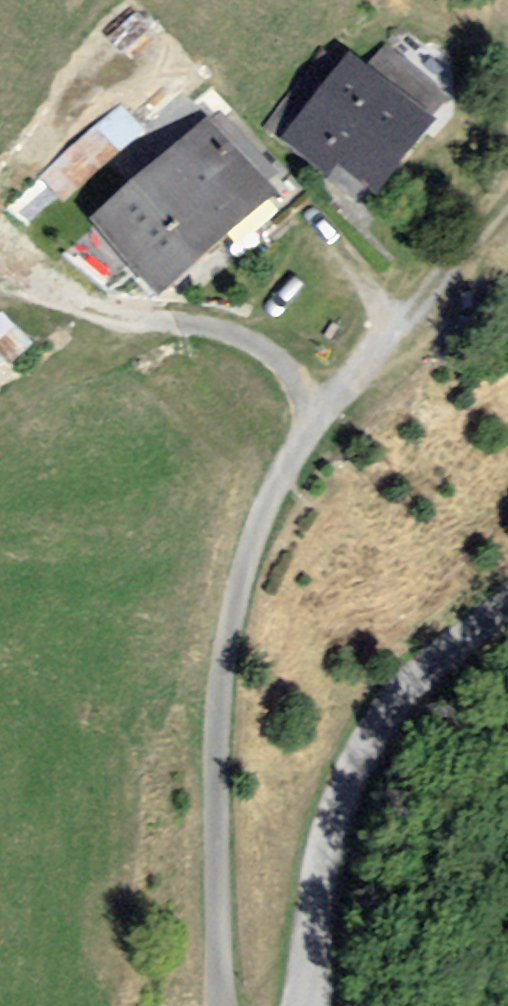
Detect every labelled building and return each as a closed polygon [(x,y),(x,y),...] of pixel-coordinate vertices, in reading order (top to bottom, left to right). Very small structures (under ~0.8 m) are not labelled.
[(447,101),(387,54),(373,72),(360,62),(297,142),(369,199),(379,187),(390,196),(445,126),(434,117),(447,101)] [(283,194),(217,121),(107,220),(174,293),(283,194)]
